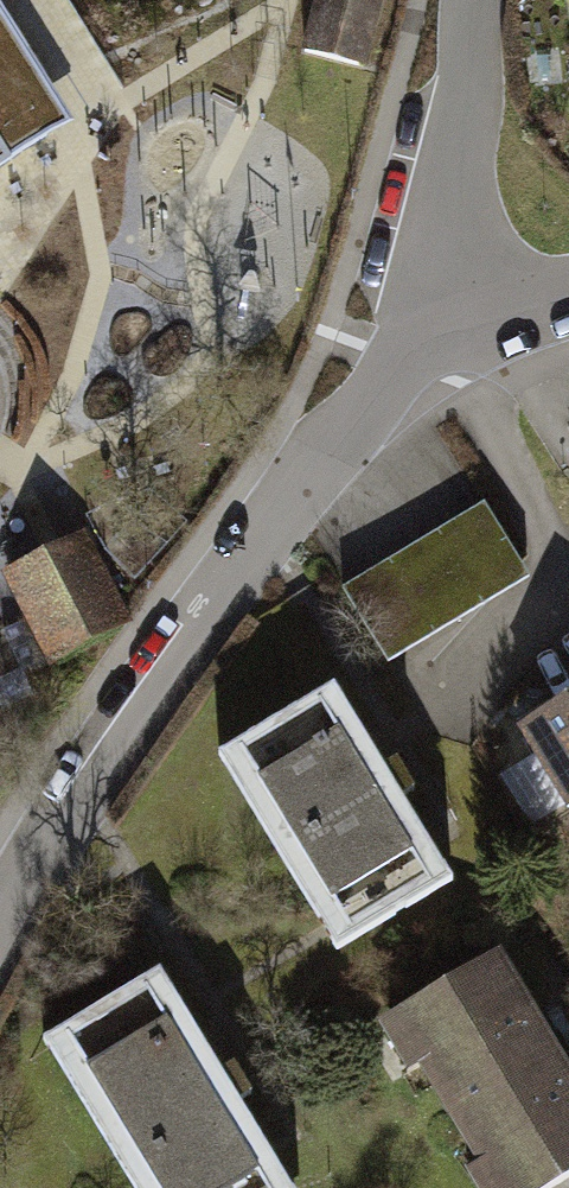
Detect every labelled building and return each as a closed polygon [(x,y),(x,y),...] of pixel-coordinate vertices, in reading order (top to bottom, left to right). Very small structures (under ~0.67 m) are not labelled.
[(314,48),(379,63),(394,0),(325,0),(314,48)] [(25,171),(0,130),(0,187),(25,171)] [(532,586),(487,509),(344,592),(390,670),(532,586)] [(87,535),(13,571),(62,666),(141,624),(87,535)] [(370,684),(254,750),(381,943),(493,875),(370,684)] [(546,732),(568,768),(568,717),(546,732)] [(411,1020),(526,1187),(568,1187),(568,1014),(529,957),(411,1020)] [(78,1032),(179,1187),(329,1187),(185,974),(78,1032)]
